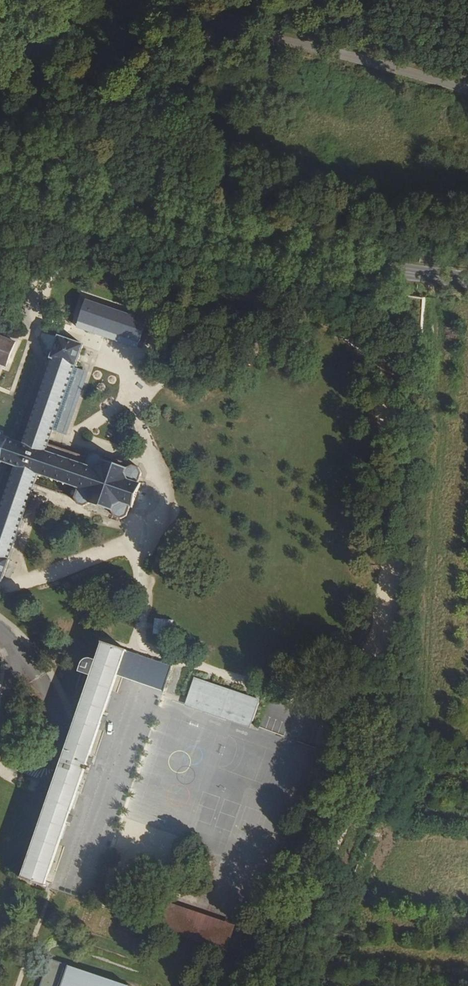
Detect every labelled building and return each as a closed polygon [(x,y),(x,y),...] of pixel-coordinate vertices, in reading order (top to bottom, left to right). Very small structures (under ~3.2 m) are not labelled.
[(6,367),(8,368),(18,345),(0,337),(0,364),(6,367)] [(62,340),(24,441),(19,439),(11,436),(2,462),(1,464),(8,467),(13,469),(0,503),(0,583),(1,583),(35,488),(35,487),(39,478),(75,493),(72,502),(74,510),(85,514),(87,508),(108,516),(112,522),(120,525),(126,524),(129,515),(134,515),(142,491),(139,488),(142,482),(139,473),(107,461),(97,458),(90,463),(50,447),(54,437),(84,357),(87,349),(62,340)] [(154,620),(153,635),(171,636),(172,621),(154,620)] [(120,667),(125,655),(100,645),(92,666),(90,673),(89,676),(43,798),(12,878),(36,887),(41,875),(85,759),(115,679),(120,667)] [(143,662),(125,655),(120,667),(115,679),(134,686),(160,696),(170,672),(143,662)] [(90,673),(92,666),(89,665),(87,664),(88,662),(86,662),(85,662),(84,662),(82,662),(81,663),(80,664),(79,665),(79,666),(78,669),(80,670),(83,671),(87,672),(90,673)] [(238,703),(191,685),(182,705),(230,723),(238,703)] [(228,933),(150,906),(142,924),(197,943),(221,951),(228,933)] [(120,980),(41,952),(29,985),(118,985),(120,980)]
